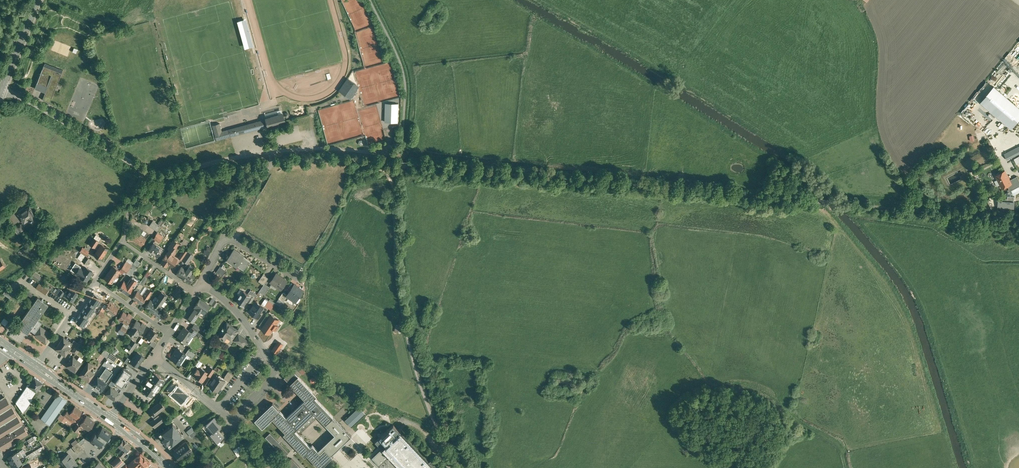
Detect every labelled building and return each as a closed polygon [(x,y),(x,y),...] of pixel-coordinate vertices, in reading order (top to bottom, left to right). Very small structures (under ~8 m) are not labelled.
[(239,21),(246,48),(255,46),(249,19),(239,21)] [(63,70),(44,63),(40,74),(39,74),(36,82),(37,83),(34,88),(45,92),(42,99),(49,104),(63,70)] [(354,83),(348,79),(339,91),(349,97),(354,88),(351,86),(354,83)] [(397,103),(393,104),(392,104),(392,105),(388,106),(390,113),(386,114),(388,121),(397,118),(395,110),(399,109),(397,103)] [(971,103),(962,112),(973,122),(982,113),(971,103)] [(283,114),(266,118),(268,128),(286,123),(283,114)] [(261,122),(229,131),(230,137),(263,128),(261,122)] [(220,123),(212,125),(216,140),(229,137),(228,131),(222,133),(220,123)] [(1009,137),(1013,145),(1018,142),(1018,137),(1017,134),(1009,137)] [(1007,153),(1009,155),(1018,150),(1018,147),(1007,153)] [(1018,154),(1018,150),(1009,155),(1010,158),(1018,154)] [(1005,171),(1000,173),(999,172),(997,173),(996,175),(998,179),(999,179),(1001,183),(1001,184),(1002,188),(1011,183),(1010,180),(1005,171)] [(998,199),(997,207),(1014,208),(1014,200),(1013,200),(1014,196),(1007,195),(1007,198),(1002,197),(1002,199),(998,199)] [(29,207),(18,214),(24,223),(24,222),(23,221),(29,217),(31,220),(30,220),(31,221),(32,221),(34,224),(38,221),(29,207)] [(160,226),(152,221),(149,226),(157,231),(160,226)] [(149,234),(139,227),(131,239),(141,245),(149,234)] [(163,237),(157,233),(153,238),(159,242),(163,237)] [(94,238),(89,244),(94,248),(98,241),(94,238)] [(179,244),(173,240),(170,245),(175,249),(179,244)] [(162,249),(153,243),(148,250),(157,257),(160,253),(161,253),(162,250),(162,249)] [(101,244),(94,255),(101,260),(108,249),(101,244)] [(169,250),(162,260),(161,263),(166,266),(168,264),(172,267),(177,259),(171,255),(175,249),(170,245),(167,248),(169,250)] [(89,252),(82,247),(79,251),(86,256),(89,252)] [(183,250),(178,257),(178,258),(181,260),(187,252),(183,250)] [(240,254),(234,250),(226,261),(230,264),(231,263),(233,265),(234,265),(235,262),(238,264),(237,266),(244,270),(250,262),(243,257),(244,256),(240,253),(240,254)] [(193,256),(187,252),(181,260),(187,264),(193,256)] [(86,256),(82,261),(86,264),(90,259),(86,256)] [(132,265),(126,261),(123,266),(128,270),(130,267),(132,265)] [(120,271),(113,266),(104,279),(111,283),(116,277),(117,278),(119,274),(118,274),(120,271)] [(92,272),(85,267),(83,270),(79,268),(75,273),(86,281),(92,272)] [(131,268),(130,267),(128,270),(126,273),(130,276),(134,270),(132,268),(131,268)] [(186,270),(181,267),(176,274),(185,280),(184,280),(189,283),(194,276),(190,273),(192,270),(188,268),(186,270)] [(226,271),(220,267),(216,272),(222,276),(226,271)] [(281,276),(276,273),(270,282),(281,290),(283,286),(287,281),(286,281),(280,277),(281,276)] [(263,275),(259,281),(264,285),(265,283),(268,278),(263,275)] [(139,283),(131,277),(127,283),(132,287),(135,289),(136,288),(139,283)] [(127,283),(124,281),(119,289),(122,291),(121,291),(127,295),(132,287),(127,283)] [(270,287),(265,283),(264,285),(259,291),(259,292),(260,290),(265,293),(270,287)] [(180,287),(175,284),(171,290),(176,293),(180,287)] [(303,290),(294,284),(287,295),(295,301),(303,290)] [(74,285),(71,289),(71,288),(70,289),(71,289),(66,297),(73,301),(76,297),(78,294),(81,289),(74,285)] [(15,294),(7,288),(3,294),(11,299),(15,294)] [(60,290),(58,289),(57,290),(55,293),(61,297),(64,292),(60,290)] [(152,292),(147,289),(143,295),(146,297),(145,297),(147,299),(152,292)] [(140,293),(138,291),(137,291),(132,298),(135,300),(135,302),(136,303),(138,302),(141,304),(145,297),(146,297),(143,295),(140,293)] [(243,292),(241,295),(241,294),(238,298),(239,298),(237,301),(236,301),(244,306),(247,302),(251,297),(251,296),(243,291),(243,292)] [(161,292),(154,303),(150,300),(145,307),(154,313),(154,314),(157,309),(160,306),(166,296),(161,292)] [(283,292),(278,298),(284,302),(287,298),(285,296),(286,294),(283,292)] [(94,293),(87,303),(92,306),(95,308),(101,298),(94,293)] [(51,334),(40,326),(38,328),(33,325),(48,304),(37,297),(17,326),(27,334),(30,330),(45,341),(51,334)] [(105,298),(98,306),(101,308),(108,300),(105,298)] [(215,307),(219,302),(213,298),(209,303),(215,307)] [(200,299),(194,307),(195,307),(187,319),(193,323),(197,317),(195,316),(197,313),(195,312),(198,309),(200,311),(204,314),(209,306),(200,299)] [(275,304),(269,300),(265,306),(271,310),(275,304)] [(114,304),(110,301),(104,309),(113,315),(118,308),(114,305),(114,304)] [(264,306),(256,301),(249,311),(258,318),(261,314),(259,313),(264,306)] [(160,311),(156,316),(162,320),(165,315),(160,311)] [(127,315),(123,312),(118,319),(126,324),(132,316),(128,313),(127,315)] [(271,315),(262,329),(269,334),(271,330),(270,330),(272,328),(275,330),(278,326),(274,323),(277,318),(271,315)] [(6,326),(9,321),(4,317),(1,322),(6,326)] [(141,324),(136,321),(134,324),(132,323),(128,328),(131,329),(128,333),(131,334),(132,332),(136,335),(138,332),(140,334),(146,325),(142,322),(141,324)] [(227,323),(224,328),(223,327),(222,329),(223,329),(217,337),(224,341),(227,337),(232,340),(238,331),(227,323)] [(184,328),(180,333),(177,338),(186,344),(186,343),(185,342),(190,335),(188,333),(190,331),(189,330),(184,327),(184,328)] [(151,329),(146,337),(152,341),(158,333),(151,329)] [(247,341),(239,335),(235,341),(243,346),(245,343),(247,341)] [(69,341),(63,337),(55,348),(61,353),(64,355),(65,355),(71,347),(67,345),(69,341)] [(131,340),(126,347),(132,351),(137,344),(131,340)] [(78,342),(75,346),(75,347),(72,351),(75,354),(82,345),(78,342)] [(177,348),(174,352),(175,352),(171,358),(170,358),(180,365),(181,365),(179,363),(185,353),(177,348)] [(116,362),(119,357),(105,349),(102,354),(116,362)] [(195,353),(188,349),(186,352),(192,357),(191,358),(192,358),(195,353)] [(144,357),(137,352),(131,360),(130,362),(134,364),(137,367),(144,357)] [(81,362),(73,356),(66,365),(75,371),(81,362)] [(131,360),(127,358),(124,362),(131,367),(134,364),(130,362),(131,360)] [(88,362),(79,374),(85,378),(88,380),(94,373),(89,369),(92,365),(88,362)] [(215,370),(209,366),(206,371),(208,373),(207,374),(210,376),(215,370)] [(200,367),(198,370),(197,369),(195,372),(196,373),(194,376),(202,381),(207,374),(208,373),(206,371),(200,367)] [(126,369),(118,382),(124,387),(133,374),(126,369)] [(229,370),(224,377),(228,380),(233,373),(229,370)] [(292,370),(284,378),(305,400),(298,406),(297,404),(291,409),(293,411),(286,417),(273,403),(255,420),(262,428),(272,418),(286,432),(283,434),(305,457),(307,455),(320,467),(321,467),(333,456),(332,456),(325,448),(320,453),(319,451),(313,445),(310,447),(295,430),(314,413),(326,425),(334,417),(315,398),(317,396),(292,370)] [(154,372),(148,380),(148,379),(145,382),(146,382),(141,390),(152,397),(156,391),(158,390),(159,389),(160,387),(160,385),(164,379),(154,372)] [(220,377),(217,375),(212,382),(213,383),(211,387),(209,386),(218,392),(225,381),(220,377)] [(41,381),(34,376),(28,385),(36,391),(38,388),(41,384),(40,383),(41,381)] [(119,379),(115,376),(110,382),(108,385),(110,387),(112,388),(119,379)] [(106,382),(97,377),(92,384),(95,386),(95,387),(100,390),(106,382)] [(36,391),(28,385),(27,385),(15,402),(22,411),(31,398),(36,391)] [(112,388),(110,387),(105,394),(109,397),(110,396),(114,400),(119,393),(115,390),(112,388)] [(58,394),(41,419),(49,425),(66,400),(58,394)] [(0,401),(0,448),(2,450),(28,434),(6,398),(0,401)] [(158,403),(149,411),(153,416),(157,413),(163,408),(164,407),(160,402),(159,403),(158,403)] [(75,406),(70,413),(67,411),(64,415),(64,416),(67,418),(73,422),(76,418),(76,419),(82,411),(75,406)] [(359,408),(346,420),(345,420),(352,427),(352,426),(365,414),(359,407),(359,408)] [(159,415),(157,413),(153,416),(155,418),(150,422),(155,427),(163,420),(159,415)] [(63,416),(61,415),(58,419),(64,423),(67,418),(64,416),(63,416)] [(86,416),(81,424),(88,430),(91,426),(92,426),(93,425),(93,424),(94,423),(91,420),(86,416)] [(335,435),(319,451),(320,453),(325,448),(332,456),(352,436),(334,417),(326,425),(335,435)] [(221,426),(214,418),(205,425),(206,425),(212,431),(211,432),(212,433),(217,429),(217,430),(221,426)] [(174,422),(159,435),(169,447),(184,435),(174,422)] [(102,427),(97,434),(95,433),(90,441),(99,447),(102,442),(103,443),(110,433),(102,427)] [(191,427),(186,432),(191,437),(192,437),(197,433),(191,427)] [(217,430),(217,429),(212,433),(209,435),(216,444),(223,437),(217,430)] [(400,432),(372,458),(382,467),(434,467),(432,466),(400,432)] [(285,457),(290,453),(271,433),(266,437),(285,457)] [(123,439),(117,446),(121,449),(118,453),(123,456),(126,452),(125,452),(131,445),(127,442),(123,439)] [(185,441),(173,451),(179,459),(192,449),(185,441)] [(78,442),(72,447),(77,453),(83,448),(78,442)] [(240,446),(234,450),(238,457),(244,453),(240,446)] [(37,449),(26,456),(29,460),(40,454),(37,449)] [(20,451),(16,453),(16,452),(8,457),(10,460),(9,460),(13,467),(17,464),(17,465),(25,460),(27,462),(29,460),(26,456),(24,457),(20,451)] [(68,454),(59,461),(63,467),(72,459),(71,457),(68,454)] [(141,454),(128,465),(131,467),(132,467),(134,467),(134,466),(135,466),(135,467),(144,467),(149,463),(141,454)] [(118,456),(111,463),(116,467),(118,466),(123,462),(118,456)] [(63,467),(64,467),(73,467),(77,465),(75,462),(74,462),(72,459),(63,467)]
